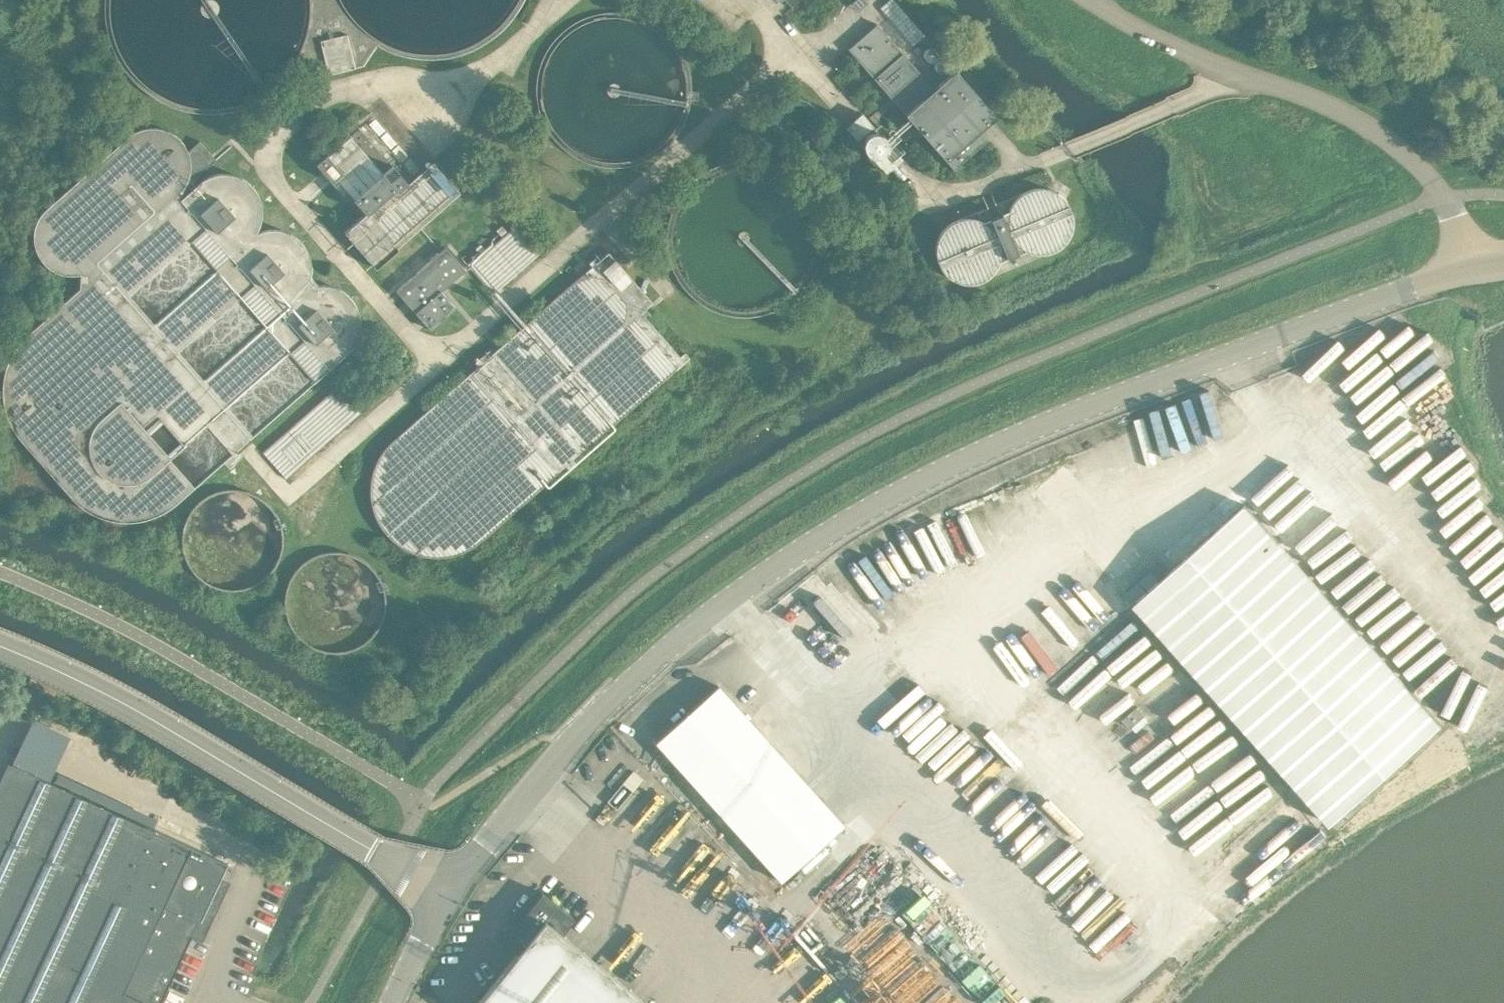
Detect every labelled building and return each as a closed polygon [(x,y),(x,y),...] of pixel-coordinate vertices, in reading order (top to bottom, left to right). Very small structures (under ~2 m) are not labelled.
[(912,45),(924,34),(894,0),(887,0),(879,7),(912,45)] [(875,26),(846,51),(952,172),(974,152),(966,143),(995,118),(954,72),(932,91),(875,26)] [(160,128),(157,127),(155,127),(150,127),(145,128),(143,128),(140,129),(136,131),(134,132),(129,135),(128,136),(46,208),(43,211),(41,213),(40,215),(39,217),(38,219),(36,221),(36,224),(35,226),(34,228),(34,231),(34,233),(33,236),(34,238),(34,241),(34,243),(35,245),(35,248),(36,250),(37,252),(38,254),(40,257),(41,259),(42,260),(46,264),(48,266),(52,268),(56,271),(58,272),(63,273),(68,274),(70,274),(73,274),(75,273),(81,273),(80,287),(27,333),(24,337),(21,339),(19,342),(17,345),(15,347),(13,350),(11,353),(10,357),(8,360),(7,363),(6,366),(5,370),(4,373),(3,376),(3,380),(3,383),(2,387),(2,390),(2,394),(3,397),(3,401),(4,404),(4,407),(5,411),(6,414),(9,421),(10,424),(12,427),(14,430),(16,433),(20,438),(70,495),(75,500),(80,504),(83,506),(89,510),(92,512),(95,513),(98,515),(101,516),(104,517),(111,519),(118,520),(125,520),(128,520),(135,520),(142,519),(145,518),(149,517),(155,515),(158,513),(161,512),(164,510),(170,506),(176,502),(348,350),(350,347),(352,345),(353,343),(355,341),(356,339),(357,337),(358,335),(358,332),(359,330),(359,327),(359,325),(360,322),(359,320),(359,318),(359,315),(358,313),(357,310),(357,308),(356,306),(354,304),(353,302),(352,300),(348,296),(345,293),(341,290),(338,289),(334,287),(329,286),(324,285),(319,285),(317,285),(309,276),(310,274),(310,272),(310,269),(310,267),(310,265),(310,262),(310,260),(309,257),(308,255),(307,253),(306,250),(305,248),(304,246),(301,242),(298,239),(294,236),(290,233),(287,232),(285,231),(283,230),(280,230),(278,229),(273,229),(270,229),(268,229),(263,230),(258,232),(256,233),(255,232),(257,229),(258,227),(259,224),(260,222),(260,220),(261,217),(261,215),(261,212),(261,210),(261,207),(261,205),(260,203),(260,200),(259,198),(258,196),(257,193),(256,191),(254,189),(251,185),(250,184),(248,182),(244,179),(240,177),(237,176),(233,174),(230,174),(228,174),(223,173),(218,174),(216,174),(213,175),(209,177),(206,178),(202,180),(200,182),(197,184),(192,180),(216,159),(199,141),(187,151),(186,148),(185,146),(184,144),(182,142),(181,140),(179,138),(177,137),(175,135),(171,132),(167,130),(165,129),(162,128),(160,128)] [(410,185),(392,164),(382,173),(350,136),(321,162),(366,212),(344,231),(376,268),(398,248),(394,243),(457,188),(435,164),(410,185)] [(1008,210),(983,221),(978,219),(973,218),(967,217),(962,218),(956,219),(951,222),(947,225),(943,229),(939,233),(937,238),(936,244),(935,249),(936,255),(937,260),(939,265),(943,270),(947,274),(951,277),(956,279),(962,281),(967,281),(973,281),(978,279),(983,277),(988,274),(992,270),(995,265),(997,260),(998,259),(1024,248),(1028,249),(1033,251),(1039,251),(1045,251),(1050,249),(1055,247),(1060,244),(1064,240),(1067,235),(1069,230),(1071,225),(1071,219),(1071,214),(1069,208),(1067,203),(1064,199),(1060,195),(1055,191),(1050,189),(1045,188),(1039,187),(1033,188),(1028,189),(1023,191),(1018,195),(1015,199),(1011,203),(1009,208),(1008,210)] [(456,307),(441,290),(465,269),(446,246),(395,290),(429,329),(456,307)] [(337,385),(260,452),(284,479),(361,411),(337,385)] [(189,532),(189,535),(188,546),(192,559),(199,570),(210,579),(223,583),(236,584),(249,580),(261,573),(268,564),(274,549),(274,536),(271,523),(263,511),(253,503),(240,498),(226,498),(213,501),(202,509),(195,518),(189,532)] [(1132,602),(1241,724),(1275,763),(1329,824),(1439,726),(1242,505),(1132,602)] [(293,573),(288,582),(287,584),(284,597),(285,610),(289,623),(296,634),(306,643),(318,649),(331,651),(344,651),(357,647),(368,639),(376,629),(382,618),(385,605),(384,592),(380,579),(373,568),(363,559),(351,553),(338,551),(325,551),(313,556),(302,563),(293,573)] [(655,742),(780,881),(843,825),(718,685),(655,742)] [(1138,705),(1124,718),(1131,727),(1145,714),(1138,705)] [(225,862),(6,759),(0,773),(0,1002),(159,1002),(225,862)] [(632,791),(642,778),(633,771),(623,783),(632,791)] [(562,933),(574,918),(541,891),(502,939),(517,952),(476,1002),(649,1002),(562,933)]
